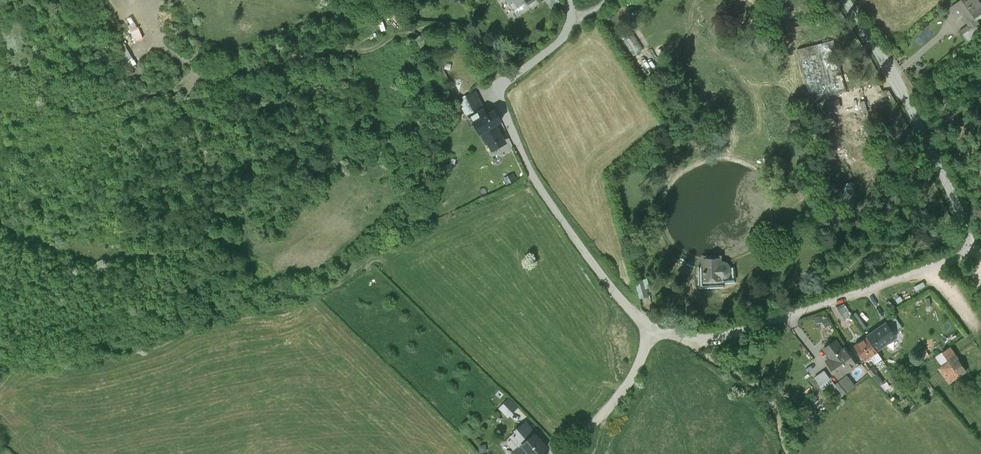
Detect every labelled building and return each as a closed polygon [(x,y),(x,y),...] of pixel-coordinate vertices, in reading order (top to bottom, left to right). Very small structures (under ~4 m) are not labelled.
[(507,0),(502,0),(501,1),(512,18),(524,10),(520,5),(518,6),(514,9),(508,2),(507,0)] [(948,9),(954,18),(961,13),(967,22),(974,17),(980,12),(980,5),(978,0),(960,0),(948,9)] [(974,17),(967,22),(971,26),(962,33),(968,41),(980,31),(980,28),(974,17)] [(137,40),(144,37),(137,21),(129,24),(137,40)] [(620,34),(623,39),(632,33),(629,28),(620,34)] [(623,39),(633,55),(643,49),(632,33),(623,39)] [(811,100),(821,98),(846,92),(833,41),(798,49),(811,100)] [(495,62),(501,71),(509,66),(503,57),(495,62)] [(865,108),(860,88),(846,92),(821,98),(826,118),(865,108)] [(475,91),(458,99),(466,115),(483,106),(475,91)] [(472,116),(475,122),(488,114),(485,108),(478,112),(478,113),(472,116)] [(885,187),(865,108),(826,118),(846,196),(885,187)] [(475,122),(482,134),(496,125),(502,122),(495,110),(488,114),(475,122)] [(507,143),(496,125),(482,134),(492,152),(507,143)] [(504,178),(507,184),(517,180),(513,173),(504,178)] [(720,263),(720,256),(703,256),(704,284),(720,284),(720,280),(723,280),(726,279),(729,276),(730,273),(730,270),(728,267),(726,265),(723,263),(720,263)] [(636,282),(640,297),(648,295),(643,280),(636,282)] [(845,305),(837,310),(844,320),(852,315),(845,305)] [(821,315),(814,317),(816,323),(822,321),(824,321),(822,317),(821,315)] [(825,316),(822,317),(824,321),(822,321),(825,327),(830,324),(825,316)] [(891,321),(886,324),(893,333),(897,330),(895,327),(898,326),(894,321),(892,322),(891,321)] [(886,324),(867,337),(876,351),(895,337),(893,333),(886,324)] [(882,359),(876,351),(867,337),(854,346),(864,361),(869,357),(874,365),(882,359)] [(835,340),(824,348),(831,358),(826,361),(838,377),(856,364),(845,348),(842,350),(835,340)] [(966,371),(949,347),(941,353),(948,362),(941,366),(938,369),(940,372),(942,370),(951,382),(966,371)] [(948,362),(941,353),(935,357),(941,366),(948,362)] [(879,385),(883,382),(871,367),(867,371),(879,385)] [(845,377),(835,386),(843,396),(854,387),(845,377)] [(970,385),(975,392),(980,388),(980,382),(979,379),(970,385)] [(509,399),(500,407),(508,416),(517,407),(509,399)] [(525,421),(515,429),(516,431),(511,435),(520,446),(512,452),(514,453),(537,453),(546,447),(525,421)]
